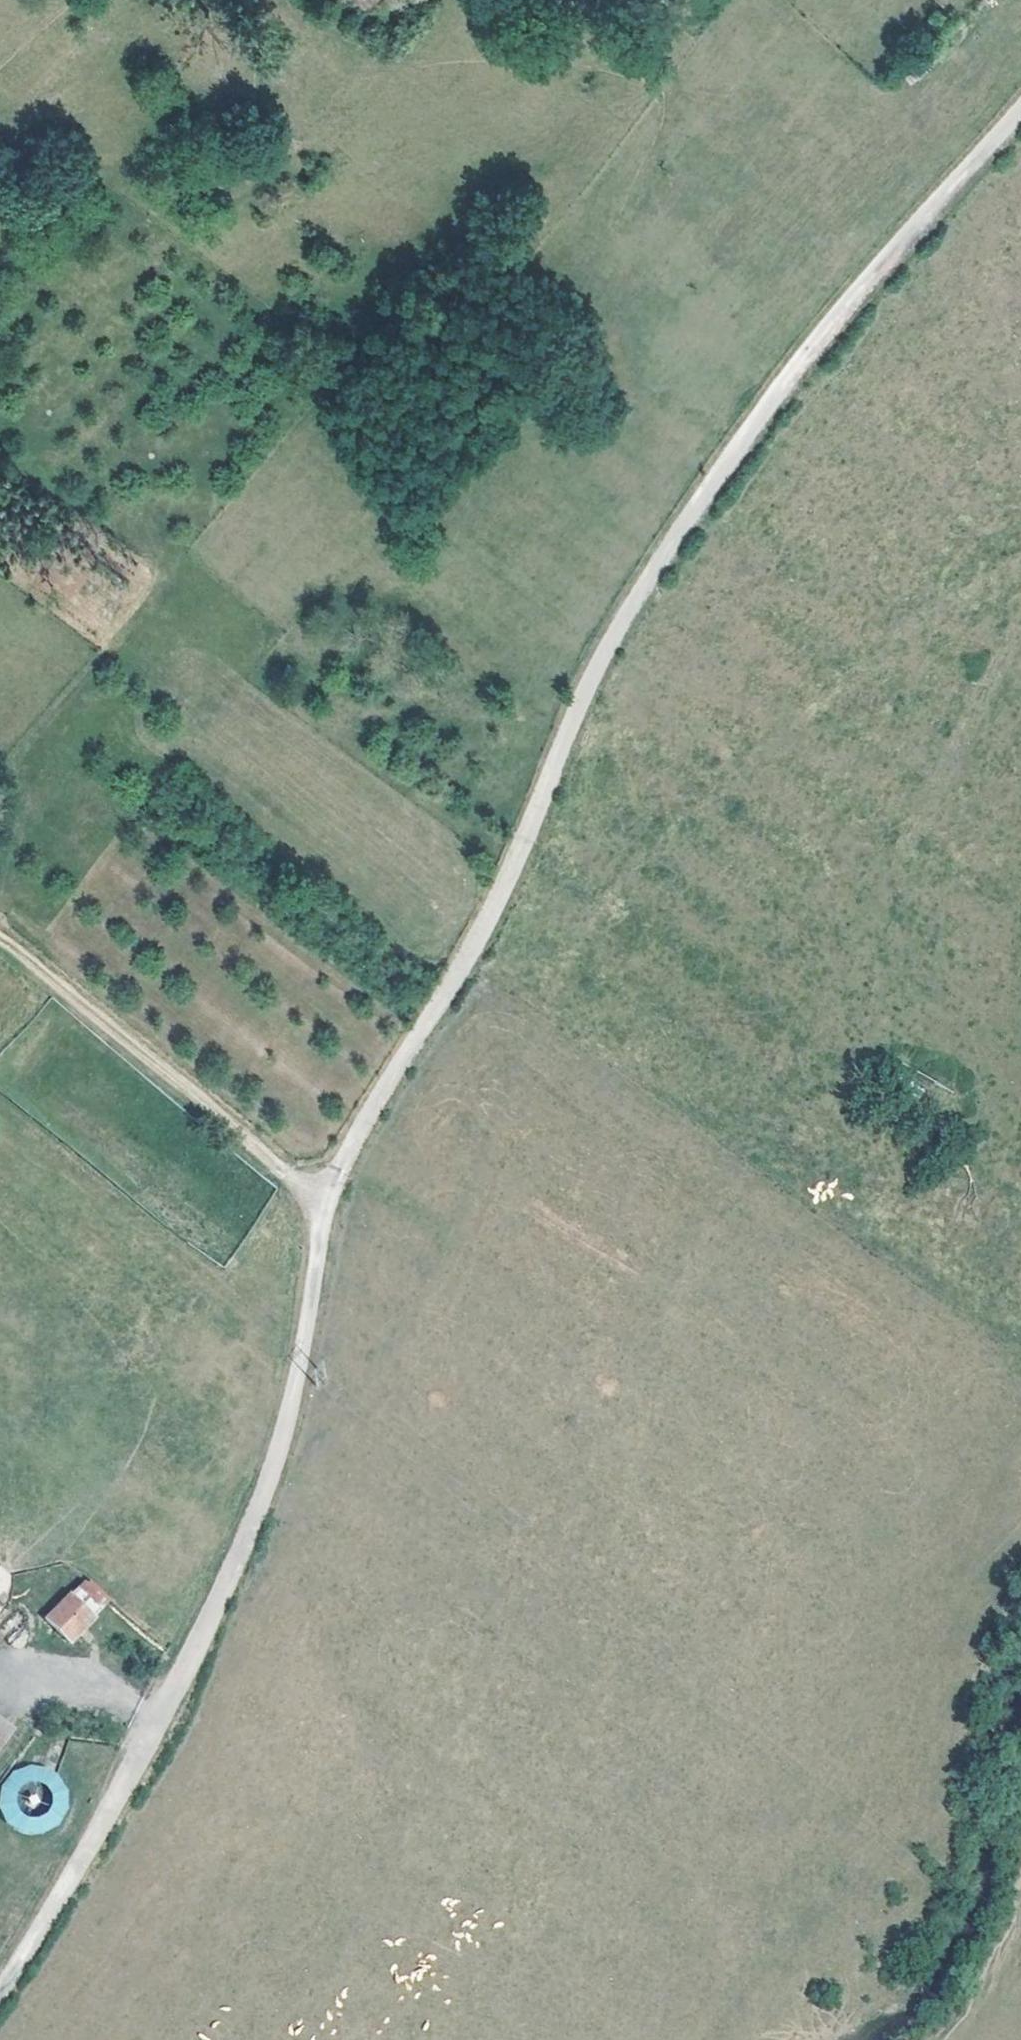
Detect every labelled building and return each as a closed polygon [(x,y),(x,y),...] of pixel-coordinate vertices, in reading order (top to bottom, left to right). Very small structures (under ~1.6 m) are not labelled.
[(70,1643),(93,1619),(68,1597),(46,1622),(70,1643)] [(14,1733),(0,1724),(0,1754),(14,1733)]
